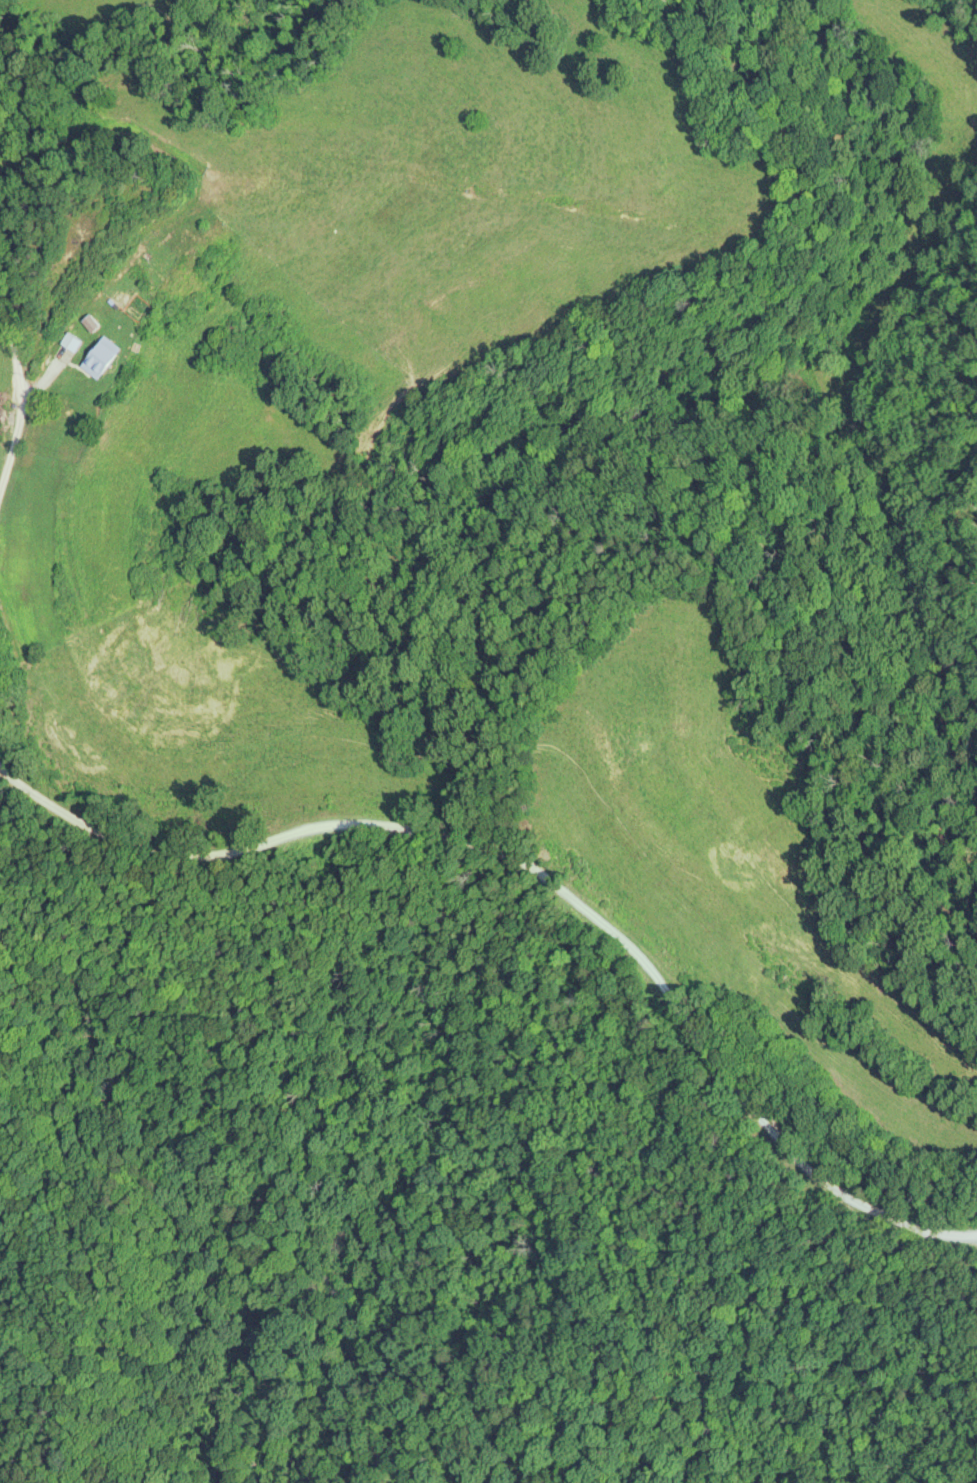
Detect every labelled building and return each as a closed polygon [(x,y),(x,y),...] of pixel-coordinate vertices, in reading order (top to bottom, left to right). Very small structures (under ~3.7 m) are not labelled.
[(967,108),(975,133),(976,132),(976,104),(967,108)] [(82,321),(92,332),(97,326),(88,315),(82,321)] [(75,352),(81,342),(66,333),(60,343),(75,352)] [(79,367),(96,379),(115,353),(98,340),(79,367)]
